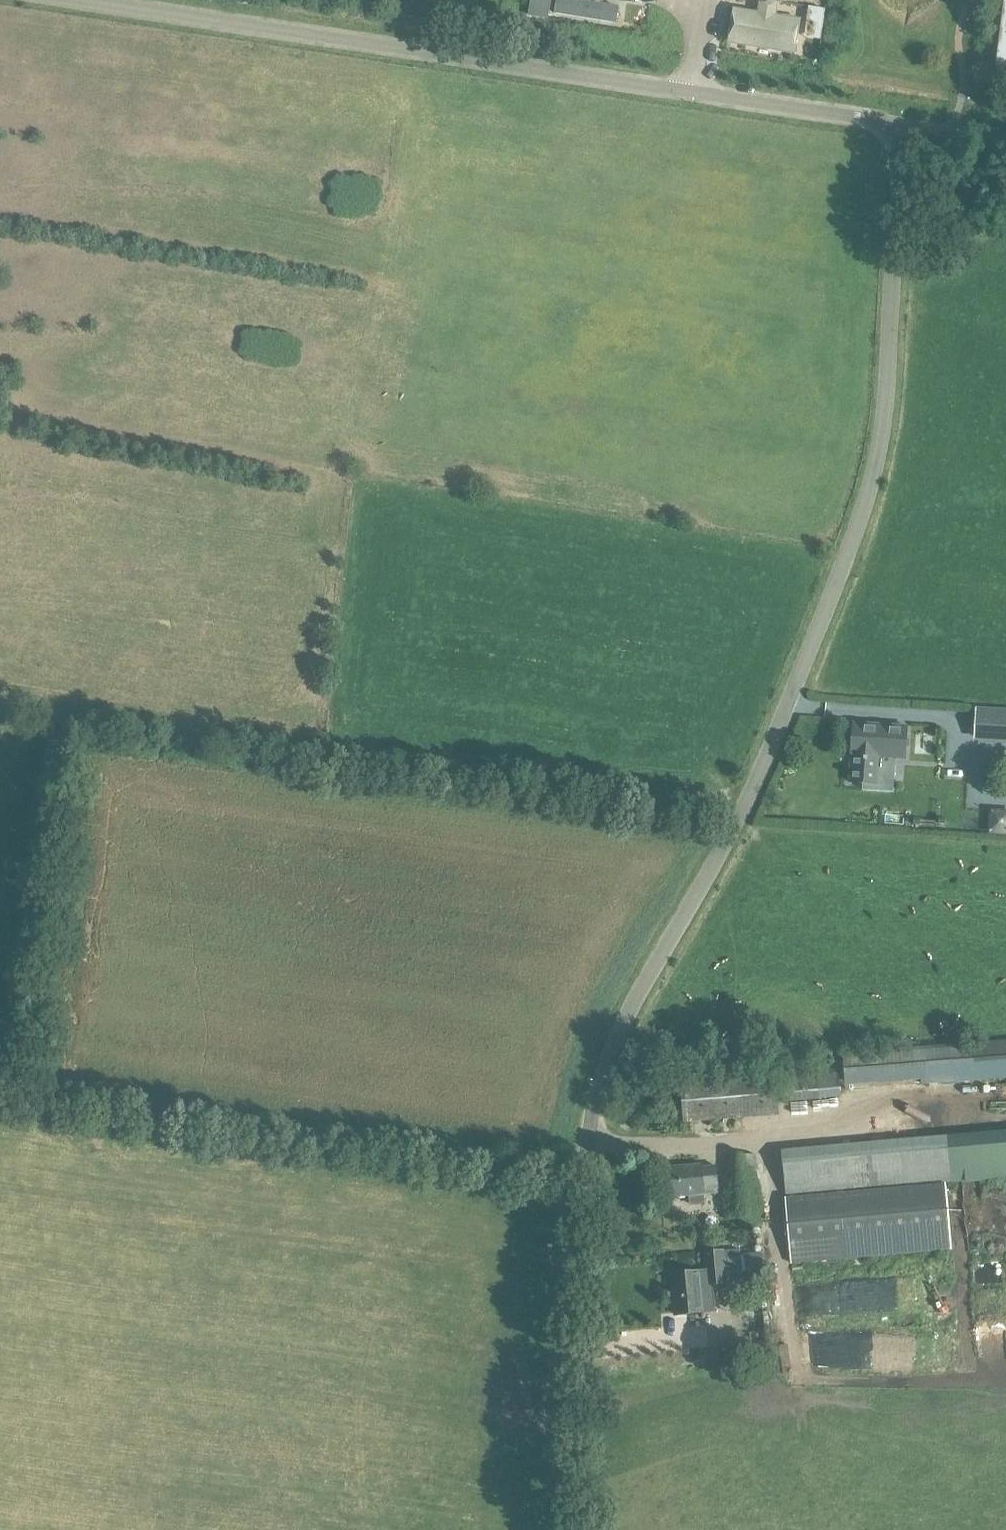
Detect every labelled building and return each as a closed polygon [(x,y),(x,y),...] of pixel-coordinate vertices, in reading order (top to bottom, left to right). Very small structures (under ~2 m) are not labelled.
[(529,15),(549,19),(552,0),(532,0),(529,15)] [(553,15),(615,25),(618,7),(575,0),(555,0),(553,15)] [(996,70),(1005,71),(1005,0),(1004,0),(996,70)] [(733,8),(727,45),(795,56),(801,19),(776,15),(769,14),(757,12),(733,8)] [(809,8),(807,23),(823,25),(825,10),(809,8)] [(978,710),(976,734),(1005,736),(1005,712),(978,710)] [(853,724),(852,738),(851,755),(853,755),(851,782),(862,783),(862,784),(879,785),(881,758),(883,758),(884,757),(906,758),(907,727),(853,724)] [(1005,1079),(1005,1041),(843,1053),(845,1091),(1005,1079)] [(820,1100),(818,1080),(817,1070),(680,1081),(684,1123),(779,1115),(778,1103),(820,1100)] [(822,1113),(839,1112),(838,1100),(821,1101),(822,1113)] [(832,1192),(829,1148),(783,1152),(787,1196),(832,1192)] [(723,1158),(728,1214),(760,1211),(755,1155),(723,1158)] [(703,1203),(702,1195),(717,1194),(715,1167),(703,1168),(703,1164),(670,1167),(673,1198),(691,1196),(691,1204),(703,1203)] [(792,1264),(952,1250),(947,1185),(787,1199),(792,1264)] [(706,1272),(701,1272),(672,1275),(675,1315),(704,1312),(702,1287),(727,1285),(724,1250),(704,1252),(706,1272)]
